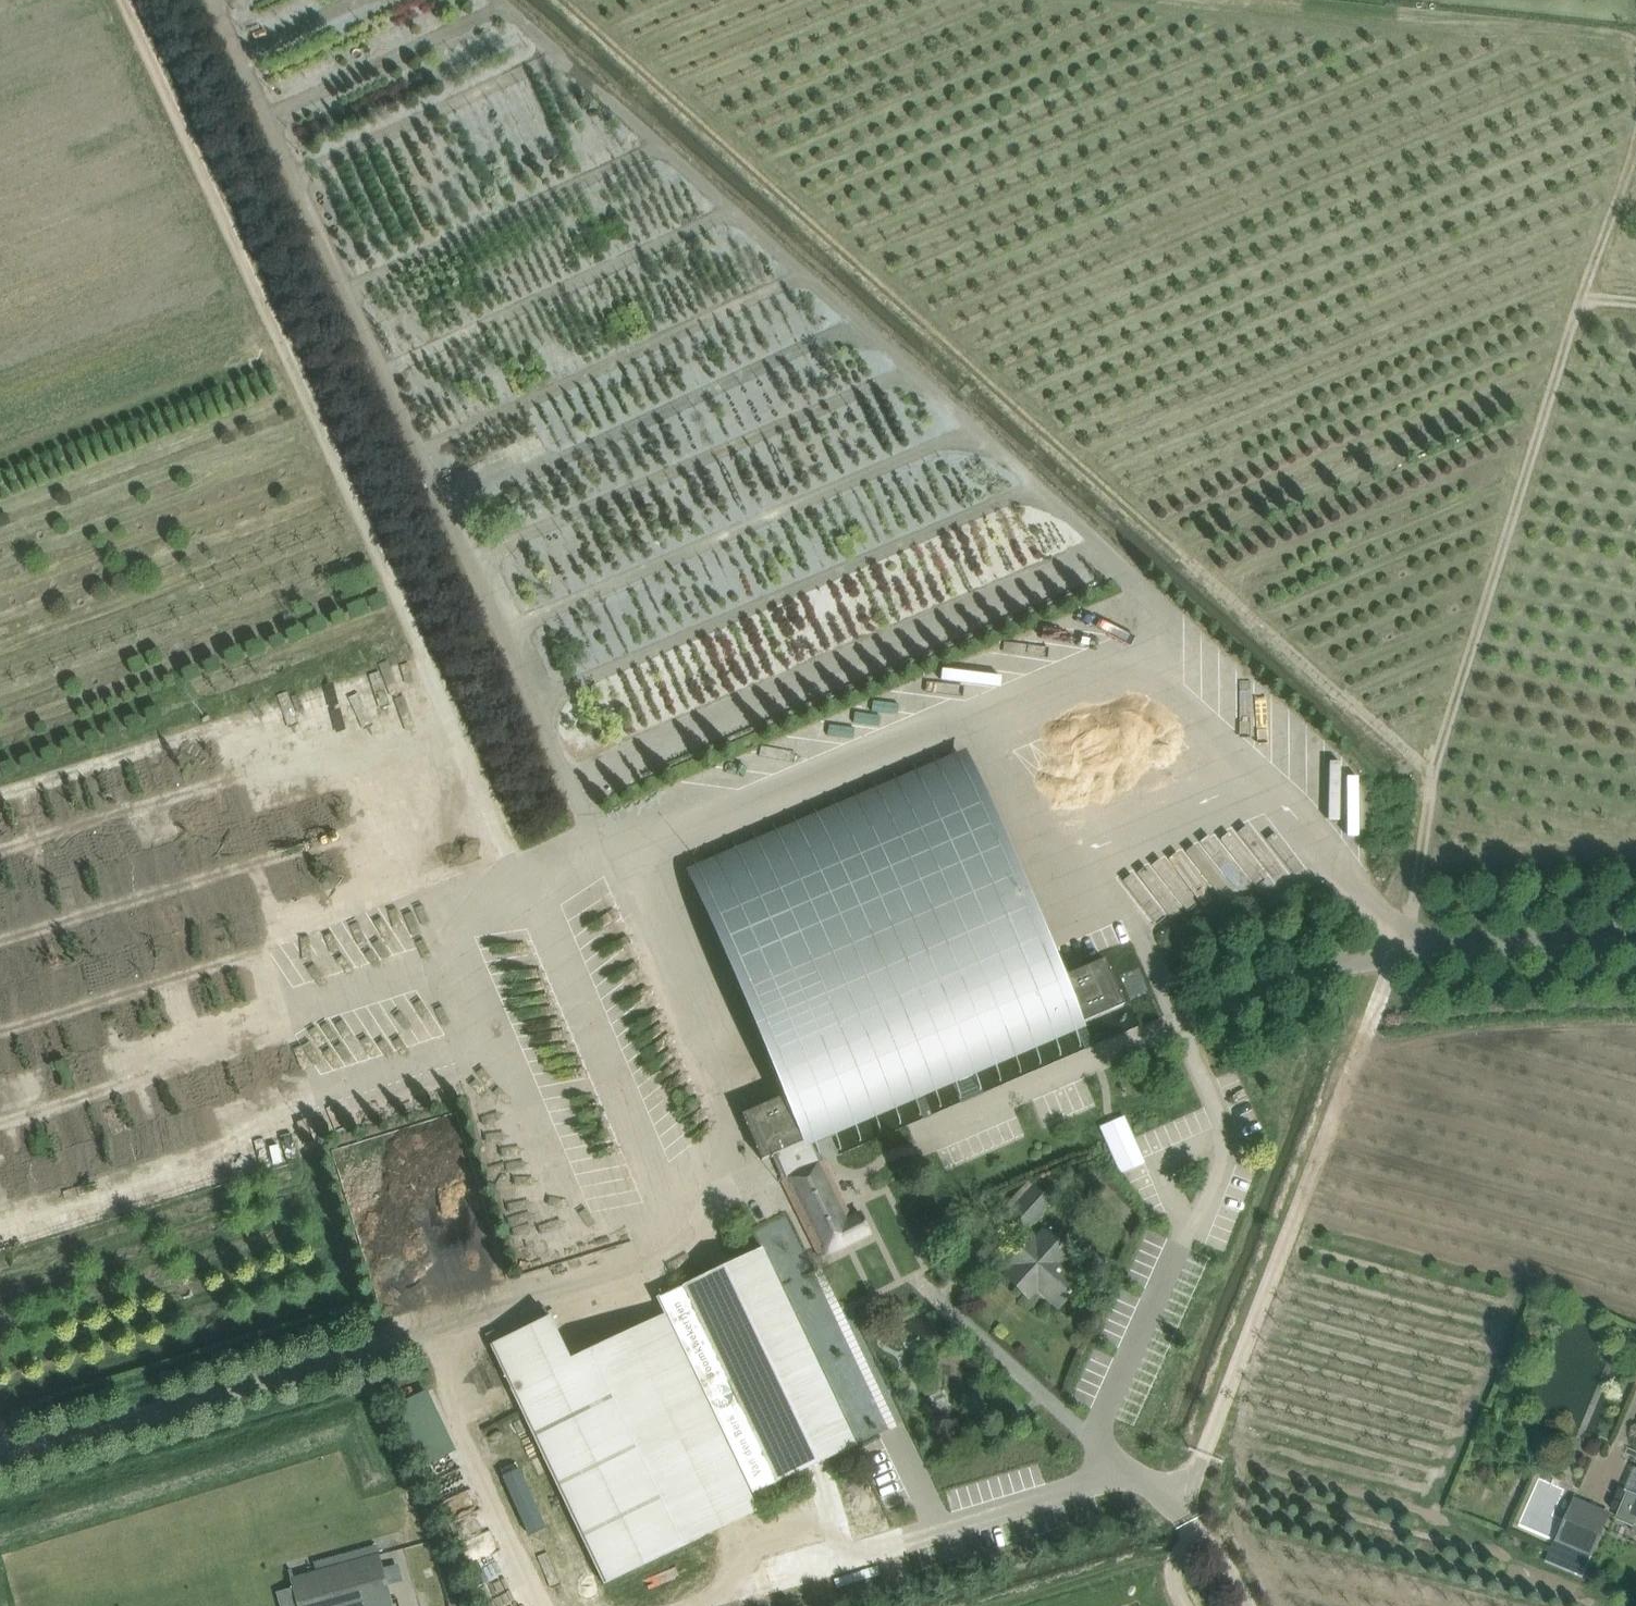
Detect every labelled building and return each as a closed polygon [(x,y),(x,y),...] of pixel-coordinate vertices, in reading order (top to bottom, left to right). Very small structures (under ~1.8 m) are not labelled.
[(1105,959),(1055,980),(963,766),(961,766),(702,877),(700,878),(792,1093),(742,1114),(762,1160),(776,1154),(787,1179),(782,1181),(795,1207),(820,1257),(870,1233),(861,1213),(852,1218),(824,1161),(820,1163),(810,1139),(1124,1004),(1105,959)] [(1145,1162),(1125,1116),(1100,1127),(1120,1173),(1145,1162)] [(1022,1237),(1052,1204),(1032,1186),(1002,1220),(1022,1237)] [(1058,1307),(1073,1291),(1082,1281),(1062,1263),(1070,1254),(1044,1231),(1036,1239),(1034,1237),(1025,1247),(1010,1263),(1012,1265),(1004,1274),(1021,1290),(1029,1281),(1058,1307)] [(490,1344),(500,1364),(608,1586),(764,1510),(756,1494),(780,1482),(780,1483),(859,1445),(762,1247),(684,1285),(684,1286),(661,1297),(668,1313),(570,1359),(550,1317),(490,1344)] [(432,1388),(399,1403),(428,1463),(461,1447),(432,1388)] [(1628,1491),(1616,1519),(1634,1527),(1635,1523),(1635,1494),(1628,1491)] [(1593,1556),(1611,1513),(1575,1498),(1560,1532),(1556,1541),(1593,1556)] [(292,1579),(299,1605),(391,1605),(378,1556),(292,1579)]
